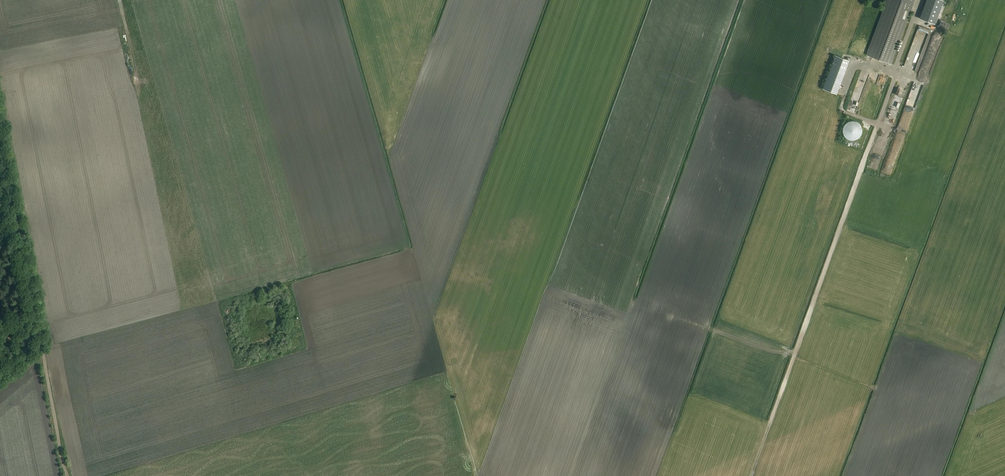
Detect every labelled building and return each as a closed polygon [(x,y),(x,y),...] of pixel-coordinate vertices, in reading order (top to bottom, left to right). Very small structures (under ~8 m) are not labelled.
[(890,63),(906,21),(907,21),(912,6),(914,0),(888,0),(868,55),(890,63)] [(934,24),(943,0),(942,0),(927,0),(920,18),(934,24)] [(917,30),(906,68),(917,71),(928,33),(917,30)] [(929,44),(927,52),(933,54),(936,46),(929,44)] [(860,124),(856,121),(852,121),(848,122),(844,125),(843,129),(843,133),(845,137),(849,139),(853,140),(857,139),(860,136),(862,132),(862,128),(860,124)]
